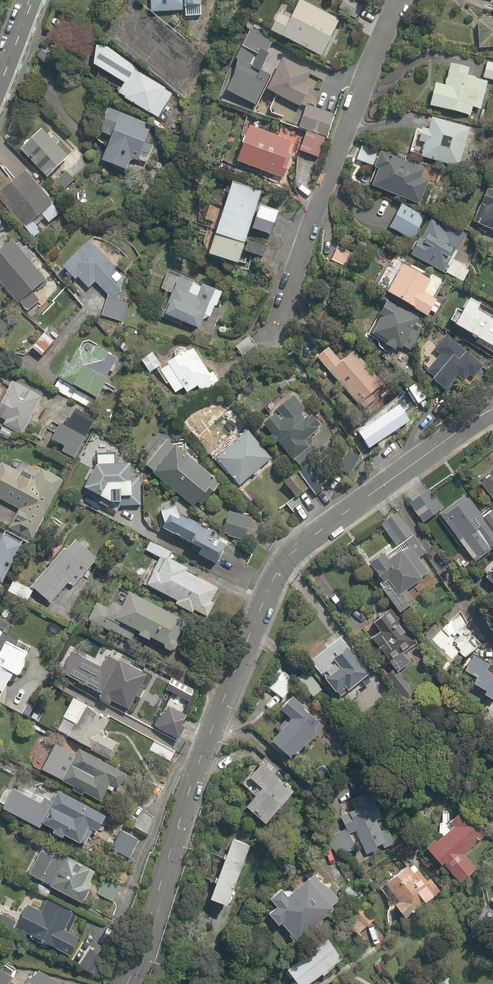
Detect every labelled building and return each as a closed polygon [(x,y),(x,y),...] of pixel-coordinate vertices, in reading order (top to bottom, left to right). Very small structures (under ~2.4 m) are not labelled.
[(147,12),(183,11),(183,16),(200,16),(199,0),(147,0),(147,12)] [(265,30),(317,56),(335,20),(294,0),(293,0),(286,13),(280,10),(278,14),(274,12),(265,30)] [(469,17),(477,49),(492,47),(492,12),(491,12),(490,19),(469,17)] [(269,44),(245,28),(228,58),(233,61),(231,65),(233,66),(222,87),(252,103),(260,88),(296,106),(307,85),(302,82),(307,72),(277,56),(267,72),(259,67),(268,53),(264,51),(269,44)] [(111,50),(110,51),(104,46),(90,45),(87,64),(119,83),(113,92),(155,119),(171,93),(144,74),(143,75),(130,66),(133,62),(127,58),(126,60),(111,50)] [(483,59),(480,76),(492,80),(492,61),(483,59)] [(465,67),(447,63),(442,84),(429,82),(424,111),(429,113),(430,107),(468,116),(470,108),(479,110),(486,80),(464,75),(465,67)] [(129,157),(134,159),(144,163),(151,145),(141,141),(147,125),(125,116),(122,123),(113,120),(112,121),(103,117),(97,132),(106,136),(97,160),(123,170),(129,157)] [(426,117),(423,129),(416,128),(414,140),(421,141),(418,157),(444,163),(444,164),(457,167),(466,127),(426,117)] [(288,159),(283,158),(289,143),(243,126),(230,160),(276,178),(281,179),(288,159)] [(46,136),(36,127),(16,150),(45,176),(65,154),(54,145),(58,141),(49,133),(46,136)] [(324,139),(303,131),(296,150),(317,158),(324,139)] [(353,160),(370,166),(365,183),(417,205),(427,181),(418,177),(422,169),(375,150),(359,145),(353,160)] [(49,202),(46,198),(48,196),(39,186),(36,188),(21,171),(0,190),(0,197),(25,224),(37,213),(46,223),(58,211),(49,202)] [(71,181),(63,171),(52,180),(60,190),(71,181)] [(257,191),(226,180),(202,253),(233,264),(257,191)] [(490,181),(486,188),(483,187),(476,203),(481,206),(473,224),(492,233),(492,182),(490,181)] [(422,214),(397,202),(385,228),(411,240),(422,214)] [(277,211),(255,204),(246,228),(268,236),(277,211)] [(462,261),(460,264),(450,258),(465,234),(430,212),(406,252),(443,274),(444,271),(460,281),(468,269),(465,267),(467,264),(462,261)] [(40,230),(31,220),(23,228),(32,237),(40,230)] [(264,244),(246,238),(242,251),(260,257),(264,244)] [(126,302),(116,299),(122,276),(84,239),(57,266),(71,279),(74,276),(86,289),(93,283),(107,296),(102,316),(121,321),(126,302)] [(7,241),(0,246),(0,284),(24,313),(37,302),(28,291),(42,279),(13,244),(11,246),(7,241)] [(351,251),(331,244),(326,259),(346,266),(351,251)] [(439,303),(432,299),(439,287),(444,280),(432,273),(428,280),(396,261),(379,291),(423,316),(427,309),(434,313),(439,303)] [(163,315),(192,326),(196,315),(198,316),(196,322),(200,323),(203,316),(207,317),(211,306),(213,306),(218,293),(173,277),(164,300),(161,298),(155,315),(162,318),(163,315)] [(461,295),(446,324),(473,338),(471,342),(492,355),(492,307),(473,296),(470,301),(461,295)] [(423,322),(415,318),(417,316),(405,309),(403,312),(381,299),(373,312),(377,314),(366,332),(381,341),(380,343),(392,350),(394,347),(397,349),(399,346),(409,352),(420,333),(417,332),(423,322)] [(51,341),(41,332),(29,347),(39,355),(51,341)] [(482,367),(444,334),(432,348),(438,354),(427,366),(432,370),(425,377),(441,391),(453,376),(460,382),(466,375),(471,380),(482,367)] [(91,399),(107,370),(110,372),(113,366),(110,364),(114,358),(95,347),(89,356),(71,346),(54,378),(91,399)] [(357,405),(364,398),(363,397),(374,386),(371,382),(376,377),(349,349),(337,360),(323,346),(311,357),(357,405)] [(164,360),(166,364),(158,369),(174,393),(182,389),(185,393),(196,385),(201,393),(215,384),(220,381),(213,371),(208,374),(190,347),(178,356),(176,352),(164,360)] [(150,350),(138,359),(148,373),(160,364),(150,350)] [(0,400),(0,417),(4,419),(1,424),(19,435),(37,398),(10,383),(0,400)] [(315,426),(318,423),(307,410),(305,408),(289,390),(271,407),(279,415),(274,420),(266,411),(256,422),(291,461),(312,443),(310,440),(320,431),(315,426)] [(52,423),(45,437),(60,444),(57,451),(73,458),(91,421),(67,410),(60,426),(52,423)] [(241,429),(209,461),(236,488),(269,456),(241,429)] [(167,447),(158,439),(139,461),(190,506),(195,501),(198,504),(215,484),(169,444),(167,447)] [(305,483),(313,474),(298,461),(278,483),(296,499),(307,486),(305,483)] [(61,485),(64,480),(34,466),(29,476),(0,462),(0,500),(16,508),(13,515),(41,528),(58,493),(56,492),(60,484),(61,485)] [(92,464),(77,485),(104,502),(118,502),(117,506),(137,506),(138,475),(126,475),(127,465),(92,464)] [(476,483),(492,505),(492,470),(476,483)] [(441,506),(428,489),(405,507),(418,524),(441,506)] [(464,493),(435,514),(468,559),(489,544),(490,546),(492,543),(492,510),(489,505),(479,513),(464,493)] [(247,518),(225,512),(220,531),(242,537),(247,518)] [(393,545),(367,562),(371,569),(370,570),(378,581),(374,584),(396,613),(410,602),(404,594),(406,593),(404,590),(428,572),(417,556),(423,552),(412,535),(409,537),(394,514),(379,524),(393,545)] [(171,520),(163,515),(157,526),(174,535),(174,537),(180,540),(179,543),(193,551),(192,554),(211,565),(223,544),(214,539),(210,547),(208,545),(216,531),(204,525),(202,528),(197,525),(198,523),(184,515),(181,520),(174,516),(171,520)] [(0,535),(0,579),(20,541),(2,532),(0,536),(0,535)] [(27,584),(47,602),(64,582),(70,587),(95,556),(73,538),(63,549),(59,546),(27,584)] [(169,552),(146,542),(142,550),(158,557),(152,571),(148,570),(142,585),(151,590),(150,592),(155,594),(156,592),(173,600),(172,604),(189,612),(190,610),(205,617),(212,602),(209,600),(215,585),(181,570),(183,567),(166,559),(169,552)] [(483,571),(492,577),(492,560),(483,571)] [(5,588),(4,591),(24,602),(31,590),(7,578),(2,587),(5,588)] [(106,607),(93,603),(86,619),(105,628),(104,631),(110,634),(116,622),(134,632),(133,635),(145,641),(147,637),(160,644),(158,648),(167,653),(174,640),(172,639),(183,619),(121,592),(117,604),(108,601),(106,607)] [(427,629),(430,632),(424,639),(478,691),(477,693),(485,701),(492,686),(492,676),(472,657),(468,653),(476,645),(468,638),(466,640),(463,638),(465,635),(460,630),(469,621),(453,606),(435,625),(433,623),(427,629)] [(2,621),(0,625),(0,630),(7,634),(11,626),(14,628),(19,618),(9,613),(10,611),(4,608),(0,616),(6,619),(4,623),(2,621)] [(376,610),(367,619),(374,628),(363,637),(389,669),(382,675),(402,699),(410,692),(394,672),(410,659),(405,652),(414,645),(397,625),(401,622),(390,610),(376,610)] [(10,684),(28,645),(15,638),(12,643),(0,637),(0,679),(10,684)] [(310,699),(323,687),(328,693),(330,691),(335,697),(367,670),(339,637),(306,663),(310,668),(295,681),(294,682),(310,699)] [(124,709),(130,698),(137,702),(144,687),(137,683),(142,673),(105,655),(99,667),(68,652),(57,673),(96,693),(94,698),(106,704),(108,701),(124,709)] [(280,669),(266,687),(279,698),(293,680),(290,677),(280,669)] [(105,728),(103,732),(100,730),(107,719),(69,697),(58,716),(70,722),(63,736),(86,749),(105,760),(117,740),(109,735),(112,731),(105,728)] [(286,716),(264,741),(282,758),(289,750),(291,753),(312,731),(308,728),(315,720),(289,697),(279,709),(286,716)] [(185,713),(167,704),(161,714),(159,713),(152,726),(175,740),(182,727),(178,724),(185,713)] [(83,750),(81,753),(74,749),(72,753),(65,750),(63,753),(49,746),(47,749),(43,747),(34,764),(42,769),(44,765),(61,774),(57,781),(97,802),(104,788),(108,791),(111,786),(116,789),(123,775),(103,764),(105,761),(83,750)] [(262,757),(240,783),(249,796),(239,806),(257,824),(291,790),(287,787),(287,786),(288,786),(288,785),(288,784),(287,784),(287,783),(287,782),(287,781),(286,780),(286,779),(285,779),(285,778),(284,777),(283,777),(283,776),(282,776),(281,776),(280,776),(280,775),(279,775),(278,775),(277,775),(276,775),(275,776),(274,776),(271,774),(275,768),(262,757)] [(58,838),(60,836),(77,844),(86,825),(91,827),(98,814),(54,793),(50,802),(41,797),(39,802),(10,788),(0,808),(0,810),(37,828),(39,824),(49,829),(47,833),(58,838)] [(363,792),(325,807),(342,852),(352,848),(347,834),(354,831),(367,865),(388,857),(363,792)] [(130,818),(127,825),(144,836),(150,817),(141,810),(136,821),(130,818)] [(431,841),(421,851),(435,867),(438,864),(457,884),(473,867),(461,855),(474,842),(480,837),(460,817),(433,843),(431,841)] [(139,836),(122,827),(111,846),(128,856),(139,836)] [(248,845),(231,839),(209,898),(226,904),(248,845)] [(27,873),(47,884),(45,887),(78,905),(80,901),(87,887),(77,881),(81,874),(74,870),(78,862),(63,854),(59,862),(39,852),(27,873)] [(389,906),(394,912),(396,911),(401,918),(438,888),(429,877),(425,881),(413,866),(408,870),(404,865),(380,883),(395,901),(389,906)] [(292,944),(319,917),(323,921),(333,911),(330,907),(338,899),(308,873),(283,897),(275,889),(264,900),(273,909),(265,918),(273,926),(277,923),(287,933),(284,936),(292,944)] [(48,890),(34,882),(30,890),(44,898),(48,890)] [(485,899),(492,909),(492,892),(485,899)] [(13,926),(25,933),(24,935),(43,945),(45,943),(67,955),(77,936),(64,929),(72,915),(45,901),(39,912),(24,904),(13,926)] [(357,901),(339,919),(354,935),(373,917),(357,901)] [(292,983),(301,983),(315,972),(318,976),(341,957),(322,934),(280,970),(292,983)] [(77,967),(86,974),(94,962),(92,960),(95,955),(89,950),(92,947),(84,941),(71,959),(79,965),(77,967)] [(35,970),(27,983),(58,983),(35,970)] [(11,978),(0,971),(0,983),(13,983),(9,982),(11,978)] [(446,975),(435,983),(436,983),(452,983),(446,975)]
